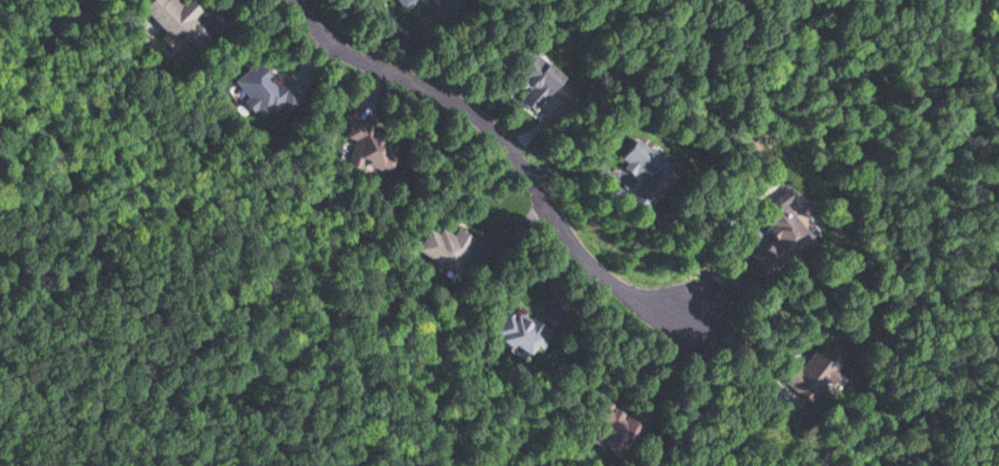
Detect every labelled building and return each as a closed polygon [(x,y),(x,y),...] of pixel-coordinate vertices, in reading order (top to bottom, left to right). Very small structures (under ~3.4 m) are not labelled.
[(171,41),(198,17),(182,0),(148,0),(140,7),(171,41)] [(398,11),(418,0),(392,0),(398,11)] [(562,79),(530,51),(511,72),(529,88),(517,101),(531,114),(562,79)] [(258,120),(281,105),(285,111),(301,100),(285,76),(272,85),(257,62),(231,80),(258,120)] [(352,142),(344,164),(384,178),(397,138),(350,122),(344,139),(352,142)] [(643,210),(674,169),(634,139),(617,162),(640,179),(626,198),(643,210)] [(811,238),(781,202),(759,220),(774,239),(759,251),(774,268),(811,238)] [(426,229),(415,253),(455,272),(472,237),(456,229),(452,236),(439,229),(436,235),(426,229)] [(516,312),(514,315),(505,310),(491,336),(529,357),(534,346),(540,349),(550,330),(516,312)] [(781,381),(809,402),(845,354),(827,340),(817,354),(812,350),(798,369),(793,365),(781,381)] [(628,457),(650,410),(632,401),(627,412),(598,398),(581,435),(628,457)]
